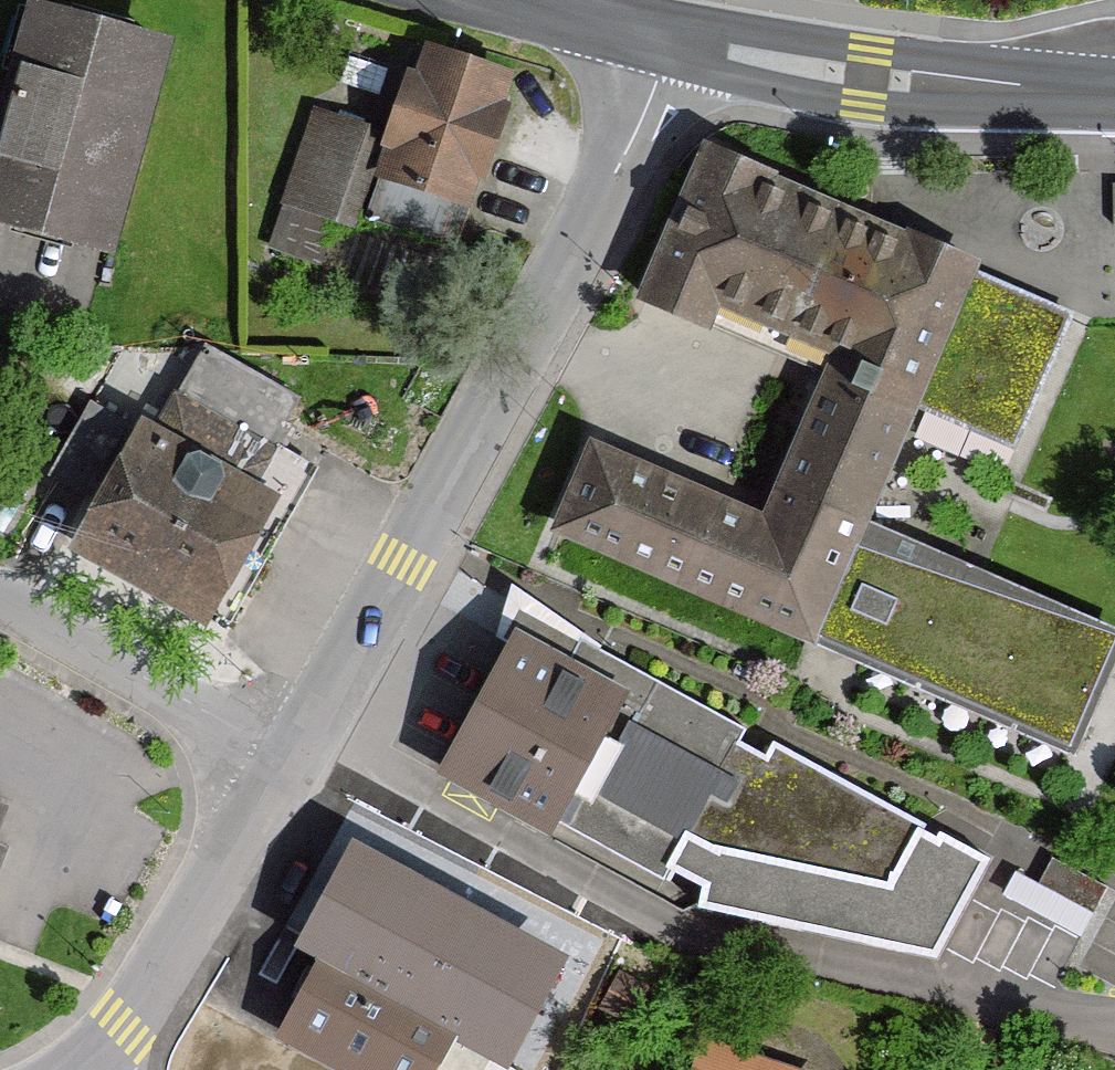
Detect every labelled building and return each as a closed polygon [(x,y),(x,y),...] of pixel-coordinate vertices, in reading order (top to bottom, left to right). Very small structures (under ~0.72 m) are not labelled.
[(107,248),(168,33),(52,0),(26,0),(0,91),(0,218),(107,248)] [(474,216),(516,71),(409,40),(367,185),(474,216)] [(547,538),(1077,770),(1114,684),(1114,626),(871,519),(921,405),(1020,449),(1075,323),(974,279),(981,263),(695,138),(623,301),(707,338),(718,314),(837,366),(774,511),(594,432),(547,538)] [(51,537),(199,619),(293,451),(145,369),(51,537)] [(503,652),(421,781),(545,847),(555,832),(659,894),(688,853),(894,903),(937,816),(769,743),(761,755),(744,744),(761,717),(617,638),(530,581),(497,621),(515,632),(503,652)] [(323,941),(493,1034),(530,1055),(594,935),(347,804),(283,919),(323,941)] [(1111,899),(1050,859),(1029,889),(1098,923),(1111,899)] [(323,941),(272,1037),(336,1069),(474,1069),(493,1034),(323,941)] [(692,1042),(683,1069),(779,1069),(692,1042)]
